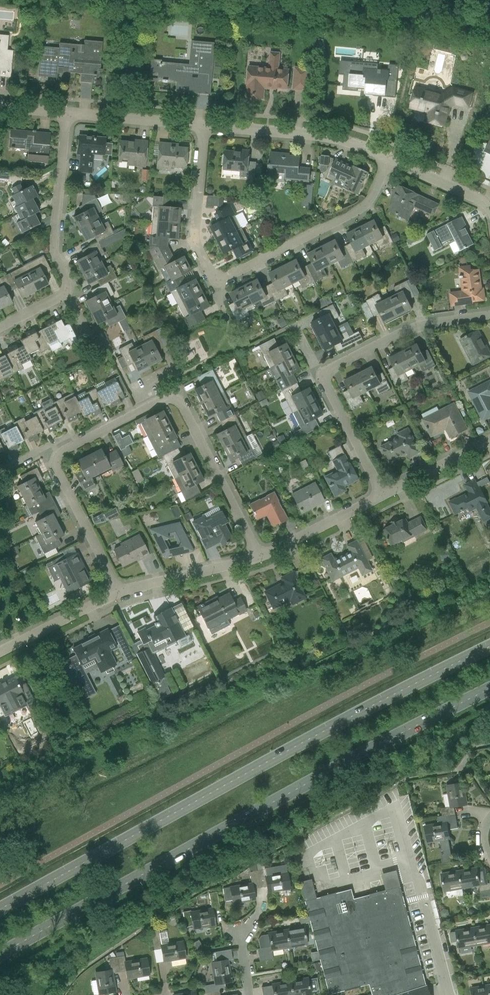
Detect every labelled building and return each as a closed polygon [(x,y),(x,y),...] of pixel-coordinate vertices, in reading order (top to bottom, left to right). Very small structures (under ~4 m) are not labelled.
[(11,73),(13,51),(7,51),(8,36),(0,36),(0,72),(11,73)] [(40,48),(38,66),(37,76),(56,78),(57,72),(81,74),(80,82),(93,83),(93,76),(99,76),(102,42),(84,40),(83,45),(59,43),(58,49),(40,48)] [(158,81),(177,83),(184,83),(183,91),(209,94),(213,44),(191,42),(189,66),(160,63),(160,61),(152,60),(151,72),(158,73),(158,81)] [(436,42),(434,49),(452,54),(454,46),(436,42)] [(338,76),(344,76),(349,77),(350,75),(351,65),(377,67),(377,64),(340,61),(338,76)] [(344,76),(343,91),(357,92),(358,88),(374,90),(373,94),(385,95),(386,80),(397,81),(398,65),(390,65),(389,72),(377,71),(377,67),(364,66),(351,65),(350,75),(349,76),(349,77),(344,76)] [(249,67),(248,75),(247,85),(248,85),(247,97),(262,98),(264,87),(287,89),(289,70),(249,67)] [(293,89),(307,91),(309,69),(295,68),(293,89)] [(395,96),(397,81),(386,80),(385,95),(395,96)] [(416,88),(413,98),(411,107),(429,112),(426,121),(444,125),(449,106),(455,102),(468,105),(471,94),(453,89),(443,95),(416,88)] [(27,162),(37,163),(47,163),(50,133),(35,132),(35,131),(32,131),(32,132),(10,130),(8,148),(11,148),(13,149),(13,148),(25,149),(25,147),(28,148),(27,162)] [(78,135),(77,154),(81,154),(79,171),(89,172),(91,173),(93,154),(104,155),(111,155),(112,144),(105,143),(105,138),(78,135)] [(120,142),(119,152),(118,162),(127,162),(127,165),(145,166),(147,142),(136,141),(136,143),(120,142)] [(157,165),(175,167),(185,168),(187,148),(167,146),(168,143),(159,143),(157,165)] [(240,177),(242,177),(255,178),(257,162),(249,161),(250,151),(239,150),(238,152),(225,151),(224,169),(240,171),(240,177)] [(270,153),(269,163),(268,173),(285,174),(284,179),(298,180),(297,182),(308,183),(310,169),(298,168),(299,158),(282,156),(282,154),(270,153)] [(321,155),(320,165),(321,165),(321,166),(320,170),(321,171),(322,172),(324,172),(326,172),(327,170),(327,166),(328,166),(329,156),(321,155)] [(331,168),(328,177),(334,180),(334,181),(335,185),(341,188),(342,188),(349,191),(358,195),(368,173),(354,166),(353,169),(343,164),(343,163),(336,159),(331,168)] [(142,170),(141,180),(149,181),(150,171),(142,170)] [(5,180),(10,180),(13,187),(20,184),(21,174),(5,173),(0,173),(0,179),(5,180)] [(73,175),(72,185),(80,185),(81,176),(73,175)] [(14,208),(17,214),(36,205),(32,199),(38,196),(32,185),(22,190),(20,184),(13,187),(11,189),(14,194),(11,196),(17,207),(14,208)] [(303,185),(301,207),(311,208),(313,186),(303,185)] [(394,199),(388,211),(398,215),(407,220),(408,219),(411,211),(414,206),(434,215),(438,206),(419,197),(419,196),(397,186),(392,197),(394,199)] [(80,213),(73,217),(79,229),(98,219),(96,214),(102,211),(95,198),(94,195),(83,194),(82,205),(85,211),(82,213),(80,213)] [(154,196),(152,221),(178,224),(180,209),(170,208),(171,198),(154,196)] [(36,205),(17,214),(20,221),(16,223),(21,234),(39,225),(34,214),(39,212),(36,205)] [(220,223),(211,227),(218,240),(242,228),(230,206),(224,209),(215,214),(220,223)] [(452,221),(426,235),(434,251),(442,247),(440,244),(453,237),(454,239),(456,243),(461,251),(464,249),(473,245),(465,229),(467,228),(461,217),(452,221)] [(94,237),(97,242),(98,241),(99,242),(114,234),(108,221),(101,225),(98,219),(79,229),(86,241),(94,237)] [(367,222),(360,226),(369,244),(376,241),(380,249),(393,242),(386,229),(381,232),(375,220),(368,223),(367,222)] [(152,221),(149,246),(166,248),(167,238),(177,239),(178,224),(152,221)] [(354,246),(348,249),(354,262),(366,256),(361,248),(369,244),(360,226),(353,229),(354,231),(348,234),(354,246)] [(242,228),(218,240),(225,254),(233,249),(238,258),(253,250),(242,228)] [(396,233),(391,236),(394,243),(400,240),(396,233)] [(414,237),(406,240),(408,245),(416,242),(414,237)] [(329,242),(322,246),(331,264),(338,260),(342,268),(354,262),(348,249),(342,251),(336,240),(329,243),(329,242)] [(84,257),(76,261),(82,273),(101,263),(99,258),(105,254),(99,242),(98,241),(97,242),(84,249),(87,255),(84,257)] [(149,249),(166,283),(181,275),(190,271),(183,257),(174,261),(170,253),(169,253),(166,248),(149,246),(149,249)] [(315,251),(309,254),(315,266),(309,269),(315,282),(327,275),(323,268),(331,264),(322,246),(315,249),(315,251)] [(35,261),(22,267),(34,291),(36,291),(41,289),(41,288),(47,285),(42,275),(41,273),(50,269),(44,256),(35,261)] [(290,262),(283,266),(292,284),(298,281),(299,280),(303,288),(315,282),(309,269),(303,272),(297,260),(291,263),(290,262)] [(96,281),(99,286),(108,282),(108,283),(117,278),(110,265),(104,268),(101,263),(82,273),(88,285),(96,281)] [(276,286),(270,289),(277,301),(289,295),(285,288),(292,284),(283,266),(276,270),(277,270),(270,274),(276,286)] [(456,292),(458,305),(468,304),(467,302),(485,299),(484,288),(481,289),(479,269),(472,270),(471,266),(460,267),(462,278),(463,277),(465,291),(456,292)] [(22,267),(4,276),(11,289),(16,286),(17,288),(22,298),(23,298),(22,297),(28,295),(34,293),(33,292),(34,291),(22,267)] [(166,283),(178,305),(201,293),(194,279),(186,284),(181,275),(166,283)] [(0,310),(5,307),(5,306),(11,303),(11,304),(11,303),(6,294),(6,293),(5,292),(11,289),(4,276),(0,278),(0,309),(0,310)] [(251,282),(244,286),(253,304),(254,304),(261,300),(264,308),(277,301),(270,289),(264,292),(258,280),(252,283),(251,282)] [(397,295),(390,298),(399,317),(399,316),(399,315),(412,309),(406,297),(413,294),(414,297),(415,297),(407,281),(393,287),(397,295)] [(93,296),(85,301),(91,313),(110,303),(108,298),(114,295),(108,283),(108,282),(99,286),(93,289),(96,295),(93,296)] [(253,304),(244,286),(237,289),(238,290),(231,294),(237,305),(231,308),(237,321),(250,315),(248,311),(255,308),(254,304),(253,304)] [(201,293),(178,305),(189,327),(204,319),(199,311),(208,306),(201,293)] [(399,317),(390,298),(382,302),(379,294),(366,301),(374,317),(375,316),(373,313),(379,311),(384,322),(398,316),(398,317),(399,317)] [(324,298),(327,305),(333,302),(329,295),(324,298)] [(110,303),(91,313),(97,325),(106,320),(109,327),(126,318),(120,305),(113,308),(110,303)] [(317,336),(318,337),(336,328),(332,320),(340,317),(333,304),(317,312),(318,313),(320,312),(323,317),(312,323),(318,336),(317,336)] [(72,344),(77,341),(68,324),(64,326),(61,320),(55,322),(53,319),(44,323),(46,327),(41,330),(50,348),(52,352),(61,347),(59,343),(69,338),(72,344)] [(336,328),(318,337),(319,337),(326,350),(334,346),(337,344),(340,350),(337,351),(337,352),(353,344),(349,336),(349,335),(347,331),(339,335),(336,328)] [(20,340),(23,346),(24,346),(28,354),(38,349),(40,353),(50,348),(41,330),(36,332),(34,329),(25,333),(27,337),(20,340)] [(145,344),(140,346),(150,365),(162,359),(157,351),(163,348),(154,331),(142,337),(145,344)] [(359,331),(352,334),(357,342),(363,339),(359,331)] [(462,340),(466,349),(471,358),(469,359),(473,366),(489,358),(486,352),(488,351),(478,331),(462,340)] [(177,342),(174,336),(173,335),(165,339),(169,346),(177,342)] [(274,338),(259,346),(263,355),(270,368),(292,357),(291,356),(292,356),(289,349),(288,350),(285,344),(278,347),(274,338)] [(150,365),(140,346),(135,349),(131,343),(118,349),(127,367),(134,363),(138,372),(150,365)] [(417,344),(403,351),(412,369),(419,365),(423,372),(436,366),(432,359),(428,350),(427,350),(429,353),(423,356),(421,353),(417,344)] [(9,353),(4,355),(13,374),(23,369),(21,365),(31,360),(28,354),(24,346),(23,346),(18,349),(16,345),(7,349),(9,353)] [(389,370),(388,370),(392,379),(396,386),(409,380),(405,372),(412,369),(403,351),(390,358),(394,367),(396,370),(390,373),(389,370)] [(4,379),(13,374),(11,370),(4,355),(0,357),(0,380),(4,379)] [(292,357),(270,368),(282,390),(297,382),(292,374),(298,371),(299,370),(296,365),(297,364),(293,358),(292,358),(292,357)] [(372,367),(358,374),(367,391),(375,387),(378,395),(391,389),(387,382),(383,373),(382,373),(384,376),(378,379),(377,376),(372,367)] [(194,390),(201,403),(224,392),(212,369),(197,377),(202,386),(194,390)] [(344,392),(343,393),(351,409),(360,404),(364,402),(360,395),(367,391),(358,374),(345,381),(349,390),(351,393),(345,395),(344,392)] [(107,387),(97,392),(104,407),(110,404),(112,407),(121,403),(119,399),(124,397),(123,394),(128,392),(120,376),(105,383),(107,387)] [(297,382),(282,390),(293,413),(298,410),(315,402),(314,400),(315,400),(312,394),(311,394),(308,388),(301,391),(298,385),(297,382)] [(478,412),(482,421),(489,417),(489,382),(471,392),(476,401),(473,403),(478,412)] [(75,397),(74,397),(75,398),(82,411),(84,417),(90,414),(92,417),(101,413),(99,409),(104,407),(97,392),(95,388),(85,393),(84,392),(75,397)] [(261,391),(255,394),(259,402),(266,399),(261,391)] [(215,413),(220,422),(235,414),(224,392),(201,403),(208,417),(215,413)] [(63,398),(53,403),(55,407),(62,421),(66,419),(68,423),(77,418),(75,414),(80,412),(81,412),(82,411),(75,398),(74,397),(72,393),(63,398)] [(43,408),(33,413),(35,416),(42,431),(47,429),(49,433),(58,428),(56,424),(62,421),(55,407),(53,403),(52,403),(50,399),(41,403),(43,408)] [(266,399),(259,402),(261,407),(268,404),(266,399)] [(298,410),(293,413),(298,422),(305,434),(311,431),(318,427),(314,419),(315,418),(322,415),(318,408),(319,408),(316,402),(315,403),(315,402),(298,410)] [(423,420),(427,427),(432,436),(446,429),(450,438),(467,429),(454,404),(423,420)] [(140,423),(147,436),(170,425),(163,411),(155,415),(153,412),(135,421),(136,424),(140,423)] [(23,418),(13,423),(22,441),(27,439),(29,443),(38,438),(36,434),(42,431),(33,413),(34,417),(25,421),(23,418)] [(217,434),(224,448),(246,436),(235,414),(220,422),(224,431),(217,434)] [(0,429),(0,445),(3,451),(8,449),(9,452),(19,448),(17,444),(22,441),(13,423),(15,427),(6,431),(4,428),(0,429)] [(147,436),(158,458),(173,451),(169,442),(176,438),(170,425),(147,436)] [(390,443),(381,447),(389,463),(407,454),(409,458),(420,453),(416,444),(408,429),(402,432),(397,434),(399,438),(390,443)] [(246,436),(224,448),(231,461),(238,458),(242,466),(251,462),(258,458),(253,449),(258,447),(251,434),(246,436)] [(282,436),(277,438),(280,446),(286,443),(282,436)] [(121,439),(116,442),(120,451),(125,448),(125,447),(121,439)] [(125,448),(120,451),(124,457),(132,453),(128,445),(125,447),(125,448)] [(338,471),(325,477),(330,487),(334,495),(335,496),(336,495),(345,490),(343,486),(357,479),(350,464),(349,465),(344,455),(340,446),(328,452),(333,461),(338,471)] [(163,456),(174,479),(197,467),(190,454),(182,457),(178,448),(173,451),(158,458),(158,459),(163,456)] [(101,449),(89,455),(99,473),(110,468),(112,471),(123,465),(116,450),(105,456),(101,449)] [(99,473),(89,455),(77,461),(81,470),(74,474),(84,492),(96,486),(91,477),(99,473)] [(197,467),(174,479),(185,501),(200,493),(196,485),(204,481),(197,467)] [(23,483),(16,487),(21,495),(22,498),(28,495),(40,489),(37,483),(36,479),(35,479),(35,478),(40,475),(37,468),(19,477),(23,483)] [(487,477),(481,480),(484,485),(489,482),(487,477)] [(449,502),(454,511),(455,514),(468,507),(470,511),(477,508),(484,522),(486,526),(489,524),(489,511),(486,503),(487,503),(484,497),(483,495),(480,488),(479,488),(475,481),(465,485),(469,493),(466,495),(457,499),(449,502)] [(298,492),(292,495),(297,504),(298,506),(301,513),(324,501),(321,495),(320,493),(324,490),(321,483),(316,486),(315,483),(298,492)] [(28,495),(22,498),(28,509),(34,506),(37,513),(55,504),(52,498),(51,496),(45,499),(43,495),(43,493),(40,489),(28,495)] [(259,499),(258,500),(249,505),(253,512),(254,515),(257,520),(266,515),(272,526),(279,522),(280,524),(288,520),(282,509),(282,510),(278,501),(274,492),(266,496),(259,500),(259,499)] [(41,519),(35,522),(40,534),(58,524),(55,518),(53,515),(59,512),(59,511),(55,504),(37,513),(41,519)] [(116,508),(103,515),(106,521),(121,518),(119,515),(116,509),(116,508)] [(189,512),(183,515),(186,521),(192,518),(189,512)] [(193,522),(201,538),(205,547),(214,543),(213,541),(216,540),(217,541),(220,540),(223,545),(227,543),(230,542),(229,541),(232,540),(224,523),(226,522),(221,512),(205,521),(203,517),(193,522)] [(384,531),(389,540),(392,546),(412,535),(413,537),(427,530),(421,518),(408,525),(405,520),(399,523),(397,520),(391,523),(392,527),(384,531)] [(193,552),(193,550),(179,522),(150,529),(151,529),(150,530),(163,557),(165,558),(168,557),(168,558),(171,557),(175,556),(176,553),(179,553),(180,555),(193,552)] [(40,534),(35,536),(38,543),(44,554),(46,553),(55,549),(52,542),(58,539),(64,536),(58,524),(40,534)] [(139,535),(130,540),(121,544),(122,546),(114,550),(123,567),(141,558),(141,559),(149,555),(139,535)] [(372,571),(361,550),(356,541),(346,546),(350,552),(334,561),(330,554),(320,559),(332,582),(333,581),(332,580),(340,576),(341,577),(358,568),(362,576),(372,571)] [(16,546),(6,551),(10,558),(19,553),(16,546)] [(448,551),(441,552),(441,560),(449,560),(448,551)] [(57,563),(56,563),(54,564),(53,561),(46,564),(52,575),(60,571),(63,578),(61,579),(69,593),(91,582),(77,553),(66,559),(64,555),(55,559),(57,563)] [(25,570),(20,573),(22,578),(28,576),(25,570)] [(265,592),(270,601),(273,608),(290,599),(293,604),(305,598),(298,583),(299,582),(294,572),(282,578),(284,583),(265,592)] [(201,606),(197,607),(202,616),(208,627),(211,634),(230,625),(227,620),(231,618),(246,610),(245,608),(240,599),(233,602),(229,594),(218,599),(212,603),(210,600),(203,604),(202,604),(200,605),(201,606)] [(141,640),(130,646),(135,656),(151,686),(153,691),(154,693),(156,692),(159,699),(171,693),(167,686),(169,685),(153,654),(177,642),(176,641),(185,636),(185,635),(188,633),(185,626),(181,628),(171,608),(160,613),(163,619),(156,622),(155,623),(154,624),(155,626),(147,630),(146,628),(137,632),(141,640)] [(191,623),(187,625),(190,632),(195,630),(191,623)] [(107,629),(94,635),(95,637),(73,648),(76,655),(62,662),(82,701),(96,693),(81,665),(94,659),(100,672),(116,664),(109,651),(117,647),(107,629)] [(127,660),(135,656),(130,646),(126,638),(118,642),(127,660)] [(4,717),(26,705),(27,708),(35,704),(25,683),(19,686),(15,678),(6,683),(5,681),(1,683),(0,683),(0,709),(4,717)] [(451,807),(441,809),(442,816),(455,814),(454,807),(467,805),(463,783),(447,786),(451,807)] [(437,824),(425,827),(428,842),(441,840),(442,848),(441,848),(442,858),(451,856),(448,839),(449,838),(448,830),(458,828),(455,814),(442,816),(436,817),(437,824)] [(264,862),(256,864),(257,871),(265,869),(264,863),(264,862)] [(256,864),(249,868),(249,869),(250,872),(257,871),(256,864)] [(265,869),(257,871),(260,888),(267,886),(268,892),(290,888),(287,873),(285,865),(265,869)] [(480,891),(489,889),(489,883),(486,883),(484,869),(477,870),(477,868),(459,871),(462,888),(479,885),(480,891)] [(260,888),(257,871),(250,872),(252,884),(231,888),(231,887),(223,888),(226,901),(233,900),(233,903),(255,900),(253,889),(260,888)] [(453,889),(462,888),(459,871),(441,874),(444,891),(453,889)] [(335,893),(320,898),(320,897),(316,898),(311,880),(300,883),(307,912),(309,912),(311,920),(309,920),(312,931),(314,931),(316,940),(314,940),(317,951),(319,950),(321,958),(319,959),(322,970),(324,970),(326,978),(324,978),(329,994),(368,984),(372,994),(373,994),(383,992),(384,994),(390,994),(389,993),(392,993),(393,994),(394,994),(426,985),(425,984),(422,973),(421,974),(419,965),(420,965),(417,954),(416,955),(414,946),(415,946),(412,935),(411,935),(409,927),(410,927),(407,915),(406,916),(403,908),(405,907),(402,896),(401,896),(399,888),(400,888),(399,887),(385,891),(385,892),(369,896),(369,895),(356,898),(353,888),(335,893)] [(463,895),(462,888),(453,889),(454,896),(463,895)] [(193,923),(194,928),(215,925),(213,912),(220,911),(217,892),(209,893),(212,909),(191,912),(191,910),(183,912),(186,927),(186,925),(193,923)] [(474,907),(470,908),(468,912),(471,915),(476,914),(477,910),(474,907)] [(474,928),(477,945),(489,942),(489,925),(474,928)] [(304,927),(286,930),(289,947),(306,944),(304,927)] [(459,948),(477,945),(474,928),(456,931),(456,932),(450,933),(452,943),(458,942),(459,948)] [(161,949),(164,961),(171,960),(172,966),(186,964),(185,958),(183,942),(161,946),(159,930),(151,931),(154,950),(161,949)] [(286,930),(268,934),(261,936),(258,940),(260,949),(257,949),(258,955),(272,953),(271,950),(289,947),(286,930)] [(205,985),(202,986),(203,994),(206,993),(219,991),(226,990),(225,983),(231,982),(227,960),(232,959),(231,949),(215,952),(216,962),(212,962),(211,963),(215,984),(205,985)] [(127,978),(149,974),(147,959),(125,962),(124,952),(116,953),(117,957),(119,972),(126,971),(127,978)] [(273,959),(272,953),(258,955),(260,962),(273,959)] [(119,972),(117,957),(116,958),(109,959),(111,970),(96,973),(100,994),(115,992),(112,973),(119,972)] [(319,962),(310,964),(312,971),(321,969),(319,962)] [(459,970),(456,975),(464,978),(466,974),(459,970)] [(290,982),(292,994),(311,994),(319,993),(316,978),(308,979),(308,978),(290,982)] [(272,986),(262,987),(263,994),(292,994),(290,982),(272,985),(272,986)] [(426,985),(394,994),(429,994),(426,985)] [(489,985),(471,989),(472,994),(489,994),(489,992),(489,985)]
